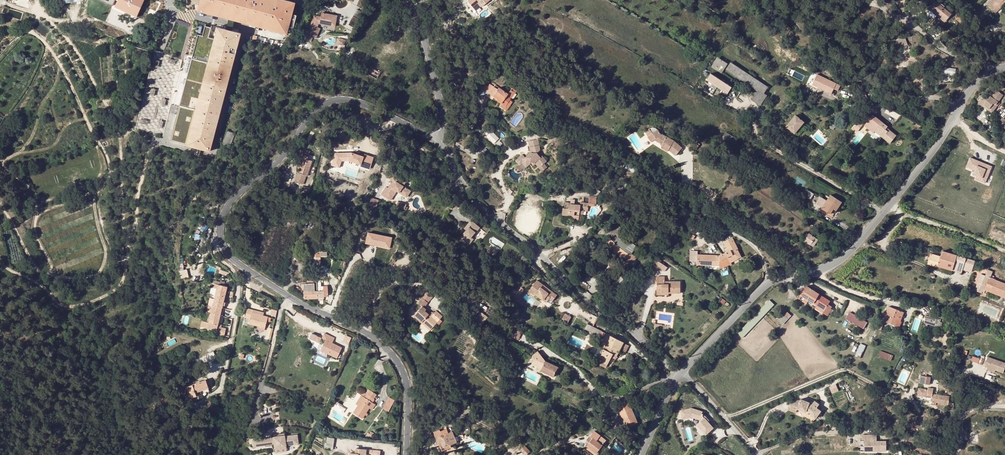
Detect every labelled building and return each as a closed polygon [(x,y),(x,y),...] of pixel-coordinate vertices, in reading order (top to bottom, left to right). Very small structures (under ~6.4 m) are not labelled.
[(137,17),(144,0),(94,0),(112,7),(115,0),(117,1),(114,8),(137,17)] [(295,3),(282,0),(185,0),(183,8),(229,20),(234,21),(287,35),(295,3)] [(998,0),(993,0),(988,5),(993,10),(997,6),(1001,3),(998,0)] [(1001,3),(997,6),(999,9),(1004,3),(1004,0),(998,0),(1001,3)] [(929,9),(929,10),(937,16),(944,8),(935,1),(929,9)] [(481,7),(478,3),(473,7),(476,11),(481,7)] [(1004,9),(1004,8),(1003,5),(999,9),(996,12),(998,15),(1004,9)] [(951,13),(944,8),(937,16),(945,22),(951,13)] [(934,19),(935,19),(935,18),(937,16),(929,10),(927,12),(926,13),(934,19)] [(353,16),(350,25),(356,27),(359,18),(353,16)] [(318,24),(326,25),(325,26),(336,28),(337,20),(327,19),(327,20),(314,18),(305,41),(311,42),(313,38),(318,24)] [(228,25),(226,30),(232,31),(233,26),(234,21),(229,20),(228,25)] [(318,24),(313,38),(316,39),(320,29),(335,32),(336,28),(325,26),(326,25),(318,24)] [(228,85),(241,34),(232,31),(226,30),(217,27),(208,63),(192,59),(179,105),(170,141),(186,146),(195,148),(201,149),(210,152),(226,90),(228,85)] [(900,38),(896,40),(899,48),(908,45),(904,34),(899,36),(900,38)] [(135,130),(163,137),(184,58),(155,51),(135,130)] [(721,74),(728,64),(717,58),(711,68),(721,74)] [(752,100),(761,106),(767,96),(766,95),(764,94),(768,88),(731,63),(726,70),(758,91),(752,100)] [(946,67),(945,68),(940,67),(939,73),(945,74),(954,76),(955,69),(946,67)] [(381,73),(372,68),(368,75),(377,79),(381,73)] [(728,93),(732,88),(711,74),(708,79),(728,93)] [(832,94),(832,92),(835,86),(833,85),(834,83),(818,75),(816,78),(812,77),(811,79),(806,77),(804,80),(803,80),(803,81),(804,81),(802,86),(808,89),(810,84),(832,94)] [(501,103),(504,100),(508,103),(511,99),(507,96),(508,94),(499,87),(498,89),(490,84),(489,85),(485,91),(496,99),(496,100),(501,103)] [(508,94),(507,96),(511,99),(515,93),(511,90),(508,94)] [(997,90),(992,97),(998,101),(1003,94),(997,90)] [(998,102),(998,101),(992,97),(988,95),(986,98),(983,96),(984,95),(983,94),(978,101),(988,109),(991,105),(995,107),(998,102)] [(508,103),(504,100),(501,103),(499,106),(506,111),(510,105),(508,103)] [(994,113),(997,109),(995,107),(991,105),(988,109),(978,101),(977,102),(994,113)] [(795,134),(804,123),(796,116),(787,127),(795,134)] [(865,125),(869,128),(873,123),(876,119),(872,116),(865,125)] [(882,122),(880,123),(877,127),(875,129),(880,133),(878,134),(890,143),(896,135),(887,128),(888,126),(882,122)] [(668,152),(669,150),(675,156),(682,148),(674,141),(661,135),(658,130),(653,134),(649,129),(645,132),(648,137),(647,137),(651,142),(654,140),(660,144),(662,147),(661,148),(662,149),(668,152)] [(230,146),(234,134),(227,131),(223,144),(230,146)] [(493,143),(498,139),(492,132),(487,136),(493,143)] [(721,140),(727,143),(731,136),(726,133),(721,140)] [(731,136),(727,143),(731,146),(737,139),(731,136)] [(690,149),(695,143),(689,139),(685,145),(690,149)] [(537,140),(527,142),(529,152),(530,153),(526,157),(524,158),(522,155),(515,161),(518,166),(521,163),(525,168),(529,164),(531,163),(532,164),(534,163),(535,162),(540,167),(543,164),(545,162),(541,156),(539,157),(536,153),(539,151),(537,140)] [(342,168),(344,161),(351,160),(361,163),(362,166),(373,169),(376,156),(367,153),(364,153),(356,151),(336,152),(333,165),(342,168)] [(306,176),(307,176),(308,175),(311,175),(315,161),(308,159),(309,156),(304,154),(300,166),(302,167),(301,170),(300,169),(299,172),(298,172),(296,181),(304,183),(306,176)] [(972,179),(981,182),(987,166),(965,158),(962,167),(971,170),(970,174),(974,176),(972,179)] [(541,172),(546,168),(543,164),(540,167),(535,162),(534,163),(541,172)] [(400,192),(399,194),(404,198),(409,192),(403,188),(406,184),(393,175),(389,181),(393,183),(388,190),(386,188),(381,196),(389,201),(392,196),(394,197),(398,191),(400,192)] [(535,182),(543,187),(547,181),(543,178),(541,182),(537,179),(535,182)] [(814,194),(807,190),(803,195),(810,200),(814,194)] [(830,195),(827,201),(821,198),(816,204),(822,208),(821,209),(830,214),(833,210),(836,211),(842,202),(830,195)] [(578,219),(579,211),(580,209),(583,210),(583,212),(587,212),(588,205),(588,203),(587,203),(580,202),(580,205),(570,204),(570,203),(565,202),(565,208),(563,208),(562,215),(568,216),(568,215),(573,215),(573,218),(578,219)] [(476,235),(480,230),(471,223),(464,232),(466,233),(464,236),(465,237),(462,241),(470,247),(474,242),(472,240),(475,235),(476,235)] [(621,233),(624,230),(620,227),(618,230),(612,226),(607,232),(614,237),(615,235),(623,241),(626,238),(625,237),(626,236),(621,233)] [(370,231),(367,243),(392,248),(395,236),(370,231)] [(811,245),(815,238),(816,238),(809,233),(808,235),(806,233),(802,238),(805,240),(804,241),(810,246),(811,245)] [(727,252),(719,256),(698,255),(697,265),(719,266),(720,262),(729,257),(731,262),(738,259),(736,256),(740,254),(738,250),(739,249),(733,238),(724,242),(728,249),(729,251),(727,252)] [(630,255),(624,251),(626,249),(616,242),(615,243),(610,239),(603,249),(623,264),(624,263),(629,267),(634,260),(635,261),(637,258),(631,254),(630,255)] [(690,261),(697,262),(698,255),(698,251),(690,251),(690,261)] [(952,270),(956,255),(941,251),(940,256),(930,253),(927,263),(937,266),(937,265),(952,270)] [(962,269),(965,258),(956,255),(952,270),(961,272),(962,269)] [(732,264),(731,262),(729,257),(720,262),(719,266),(719,269),(732,264)] [(971,272),(974,261),(965,258),(962,269),(971,272)] [(653,265),(659,269),(664,273),(667,268),(656,261),(653,265)] [(985,290),(1004,298),(1004,284),(992,279),(990,277),(991,274),(992,271),(987,269),(985,275),(981,274),(974,291),(981,293),(982,292),(984,293),(985,290)] [(657,277),(657,292),(668,293),(668,294),(680,294),(680,282),(665,281),(665,277),(657,277)] [(217,282),(214,281),(212,288),(217,289),(214,299),(211,299),(209,305),(213,306),(211,314),(207,313),(205,322),(204,321),(202,331),(205,332),(208,322),(209,323),(209,325),(213,326),(213,324),(218,325),(227,287),(224,287),(217,285),(217,282)] [(542,286),(536,281),(530,289),(536,294),(535,296),(546,304),(548,300),(552,302),(556,296),(548,290),(546,293),(540,289),(542,286)] [(304,300),(318,300),(317,293),(314,293),(314,285),(301,285),(301,288),(304,288),(304,300)] [(832,307),(828,305),(830,301),(812,290),(806,286),(801,295),(799,299),(804,302),(806,298),(808,300),(817,305),(815,308),(828,316),(832,309),(830,309),(832,307)] [(317,293),(318,300),(324,299),(324,297),(327,297),(328,295),(328,288),(318,288),(318,292),(317,293)] [(422,298),(427,303),(432,298),(426,292),(421,297),(422,298)] [(609,292),(606,295),(615,302),(617,299),(609,292)] [(603,300),(611,307),(615,302),(606,295),(603,300)] [(424,308),(427,303),(422,298),(418,303),(422,307),(413,316),(417,320),(419,318),(422,321),(423,322),(431,329),(442,317),(436,311),(431,317),(425,312),(426,310),(424,308)] [(903,312),(888,306),(883,321),(899,327),(901,321),(900,321),(903,312)] [(251,319),(249,324),(255,326),(255,324),(260,325),(259,327),(265,329),(268,318),(252,313),(253,310),(247,309),(245,318),(251,319)] [(485,323),(491,316),(484,311),(478,318),(485,323)] [(866,323),(865,322),(849,312),(846,318),(863,328),(866,323)] [(570,321),(573,316),(567,313),(564,319),(570,321)] [(787,318),(783,315),(778,321),(781,324),(787,318)] [(936,321),(934,320),(935,318),(931,317),(931,319),(928,318),(928,316),(926,316),(924,323),(934,326),(936,321)] [(653,320),(652,323),(654,323),(654,328),(660,329),(661,325),(655,324),(655,320),(653,320)] [(431,329),(423,322),(422,324),(429,331),(431,329)] [(226,329),(217,327),(216,335),(224,337),(226,329)] [(484,327),(478,333),(482,336),(485,333),(486,334),(488,330),(484,327)] [(598,340),(602,332),(593,328),(589,335),(598,340)] [(518,340),(521,333),(515,330),(512,337),(518,340)] [(607,344),(611,337),(602,332),(598,340),(607,344)] [(334,339),(324,334),(322,339),(325,341),(321,351),(338,359),(342,348),(332,344),(334,339)] [(343,342),(349,344),(352,337),(346,335),(343,342)] [(598,361),(607,366),(611,358),(613,355),(617,357),(619,353),(620,351),(624,344),(624,343),(611,337),(607,344),(598,361)] [(859,358),(865,346),(860,344),(854,356),(859,358)] [(623,352),(620,351),(619,353),(625,355),(629,347),(626,346),(623,352)] [(216,359),(214,352),(208,354),(209,355),(203,357),(206,362),(216,359)] [(541,371),(554,377),(558,368),(545,362),(538,352),(532,357),(534,360),(532,364),(542,369),(541,371)] [(892,356),(880,352),(879,352),(878,356),(890,361),(892,356)] [(983,365),(985,359),(973,355),(971,361),(983,365)] [(988,367),(996,370),(1003,373),(1004,368),(1004,363),(988,357),(984,366),(988,367)] [(195,393),(209,389),(206,381),(186,388),(189,399),(197,397),(195,393)] [(835,383),(828,386),(831,393),(838,390),(835,383)] [(918,387),(917,394),(927,395),(927,394),(932,394),(931,400),(931,402),(934,403),(934,400),(948,402),(949,393),(932,391),(933,387),(928,386),(928,388),(918,387)] [(369,409),(370,409),(373,404),(375,400),(372,398),(374,395),(368,391),(366,395),(367,395),(365,398),(363,397),(358,406),(353,413),(363,419),(365,415),(366,414),(369,409)] [(365,398),(367,395),(366,395),(363,393),(361,396),(355,404),(358,406),(363,397),(365,398)] [(346,409),(352,400),(348,398),(343,406),(346,409)] [(389,398),(383,409),(388,412),(394,401),(389,398)] [(797,407),(801,399),(791,402),(789,408),(795,411),(797,407)] [(801,399),(797,407),(806,411),(807,409),(811,413),(810,414),(814,417),(819,411),(816,407),(818,404),(814,401),(813,402),(812,404),(809,403),(801,399)] [(637,422),(629,403),(618,408),(626,427),(637,422)] [(691,408),(681,411),(682,419),(691,417),(700,420),(701,421),(697,425),(702,430),(704,428),(708,433),(713,428),(708,422),(709,420),(705,417),(704,418),(702,416),(703,414),(702,414),(702,412),(691,408)] [(838,420),(831,423),(833,429),(840,426),(838,420)] [(448,433),(446,429),(433,434),(435,440),(437,439),(441,451),(454,446),(453,444),(456,443),(452,432),(448,433)] [(594,432),(590,437),(593,439),(590,443),(585,450),(591,454),(598,454),(597,454),(606,441),(594,432)] [(864,439),(864,451),(886,450),(886,440),(877,441),(874,441),(874,439),(877,439),(876,434),(861,435),(861,439),(864,439)] [(283,436),(278,448),(285,447),(285,446),(298,444),(297,439),(294,439),(293,435),(284,436),(283,436)] [(273,443),(274,448),(278,448),(283,436),(272,437),(272,438),(252,440),(252,445),(268,444),(268,441),(273,441),(273,443)] [(525,447),(521,450),(525,454),(526,454),(530,452),(525,447)]
